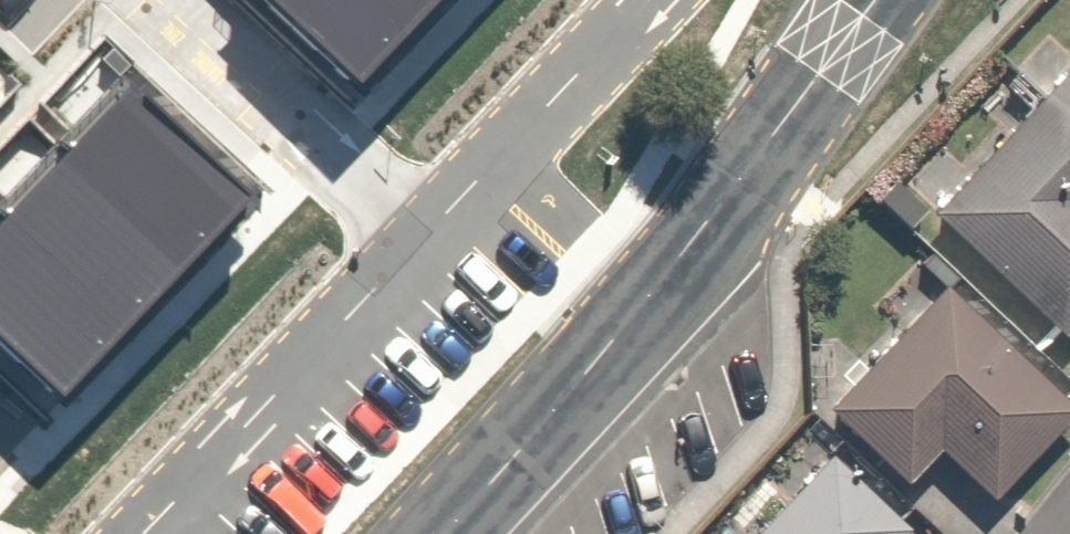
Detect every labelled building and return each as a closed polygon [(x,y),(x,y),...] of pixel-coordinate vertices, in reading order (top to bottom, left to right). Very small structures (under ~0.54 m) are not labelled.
[(1042,94),(1069,120),(1069,63),(1042,94)] [(932,212),(1068,338),(1069,336),(1069,120),(1042,94),(932,212)] [(938,440),(988,489),(1066,409),(939,287),(819,410),(895,484),(938,440)] [(907,529),(831,454),(751,533),(902,533),(907,529)]
